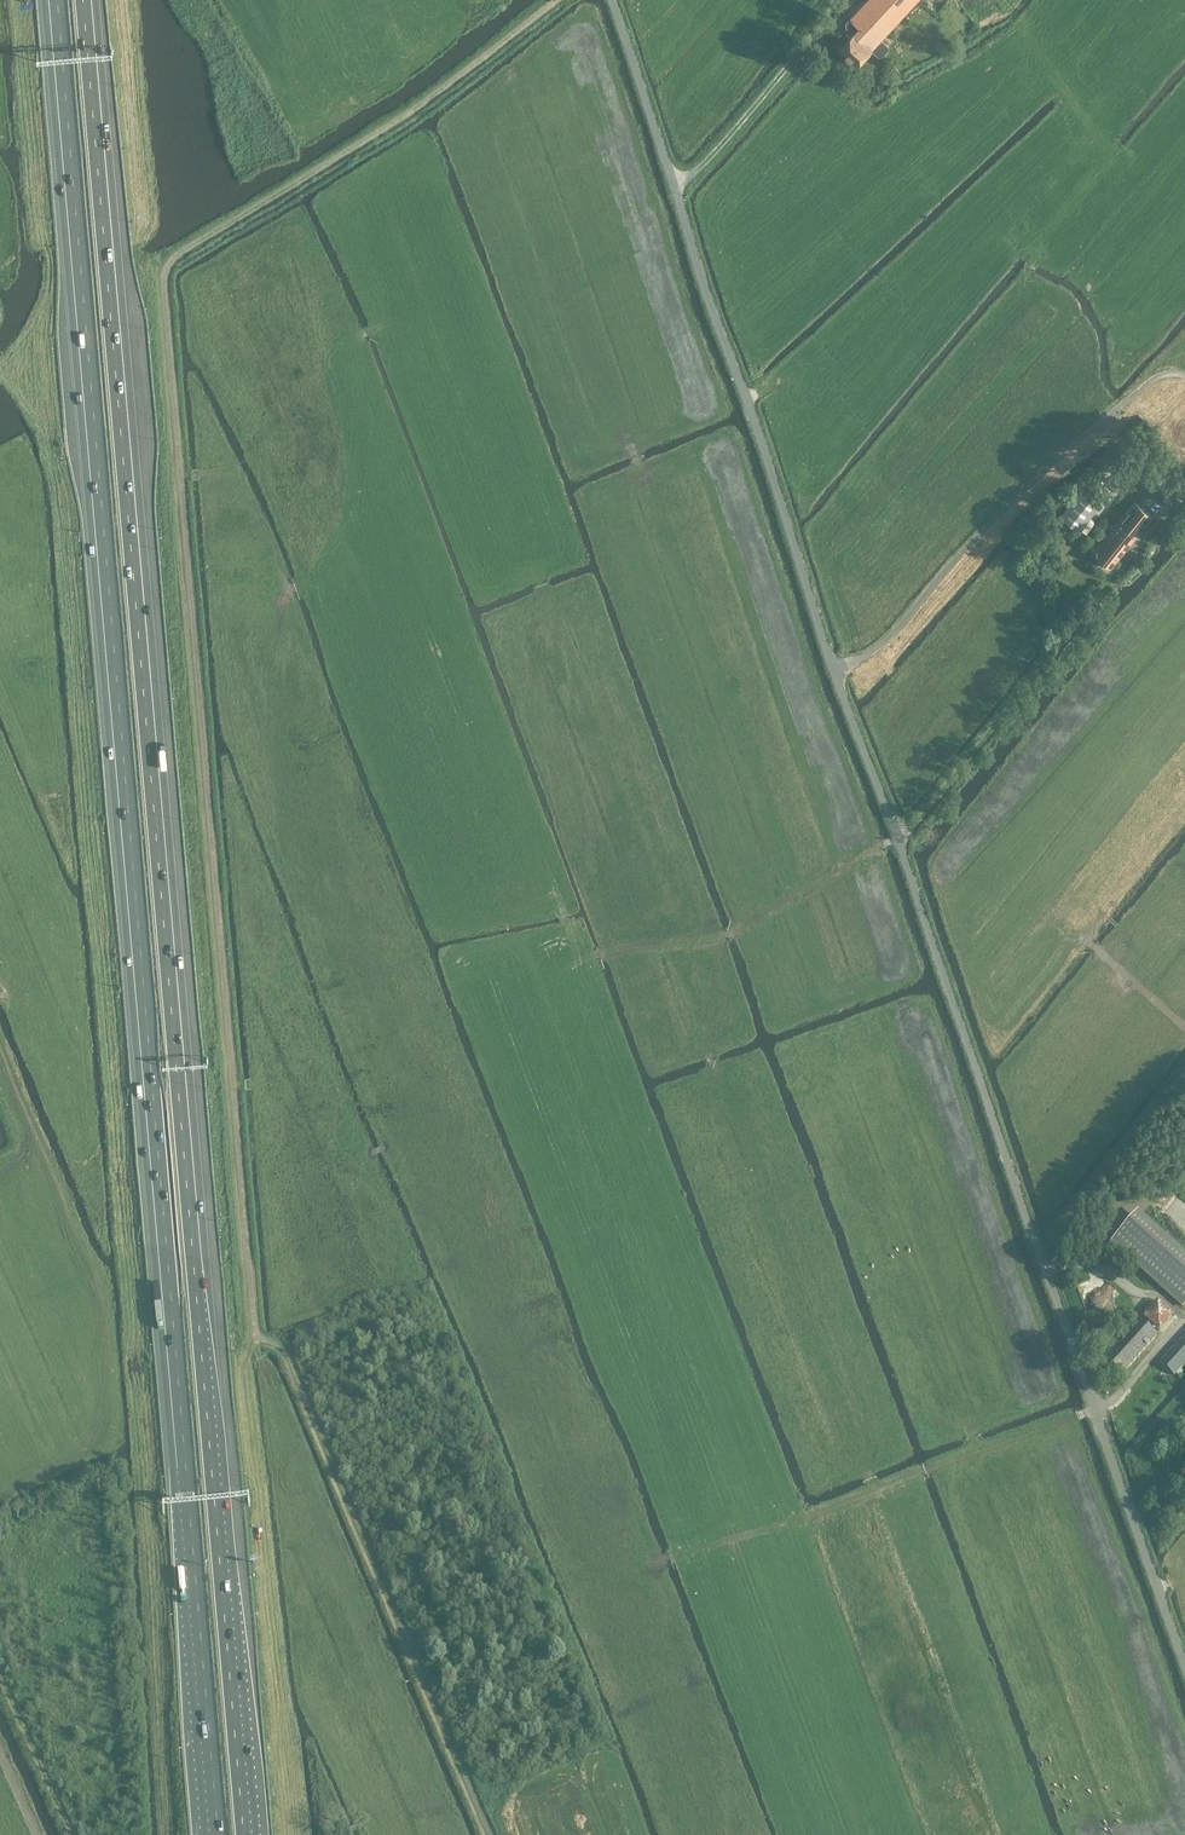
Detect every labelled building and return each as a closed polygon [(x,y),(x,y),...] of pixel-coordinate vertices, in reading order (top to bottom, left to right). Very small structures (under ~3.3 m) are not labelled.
[(857,27),(853,32),(854,33),(838,50),(856,66),(871,48),(871,49),(917,0),(883,0),(857,27)] [(1110,492),(1097,483),(1090,477),(1059,516),(1078,531),(1110,492)] [(1111,569),(1153,515),(1134,500),(1091,553),(1111,569)] [(1177,1250),(1137,1213),(1111,1241),(1183,1306),(1184,1304),(1184,1257),(1177,1250)] [(1159,1297),(1145,1312),(1162,1328),(1177,1313),(1159,1297)] [(1138,1319),(1132,1313),(1123,1323),(1130,1329),(1103,1359),(1121,1375),(1157,1336),(1138,1319)] [(1159,1362),(1174,1376),(1184,1365),(1184,1334),(1159,1362)]
